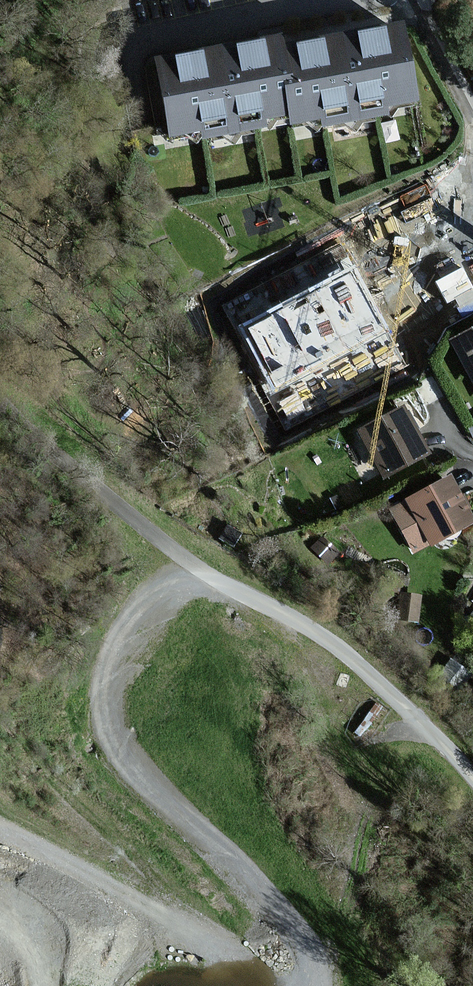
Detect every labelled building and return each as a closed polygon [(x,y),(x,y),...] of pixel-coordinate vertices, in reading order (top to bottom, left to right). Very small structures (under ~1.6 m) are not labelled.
[(416,99),(402,24),(339,36),(280,47),(278,36),(214,48),(158,58),(173,134),(203,128),(205,137),(267,126),(265,116),(288,112),(290,122),(322,116),(324,124),(386,113),(384,105),(416,99)] [(446,342),(472,394),(472,393),(472,328),(446,342)] [(427,457),(399,407),(352,434),(380,483),(427,457)] [(471,527),(447,480),(388,511),(399,531),(415,522),(429,549),(471,527)]
